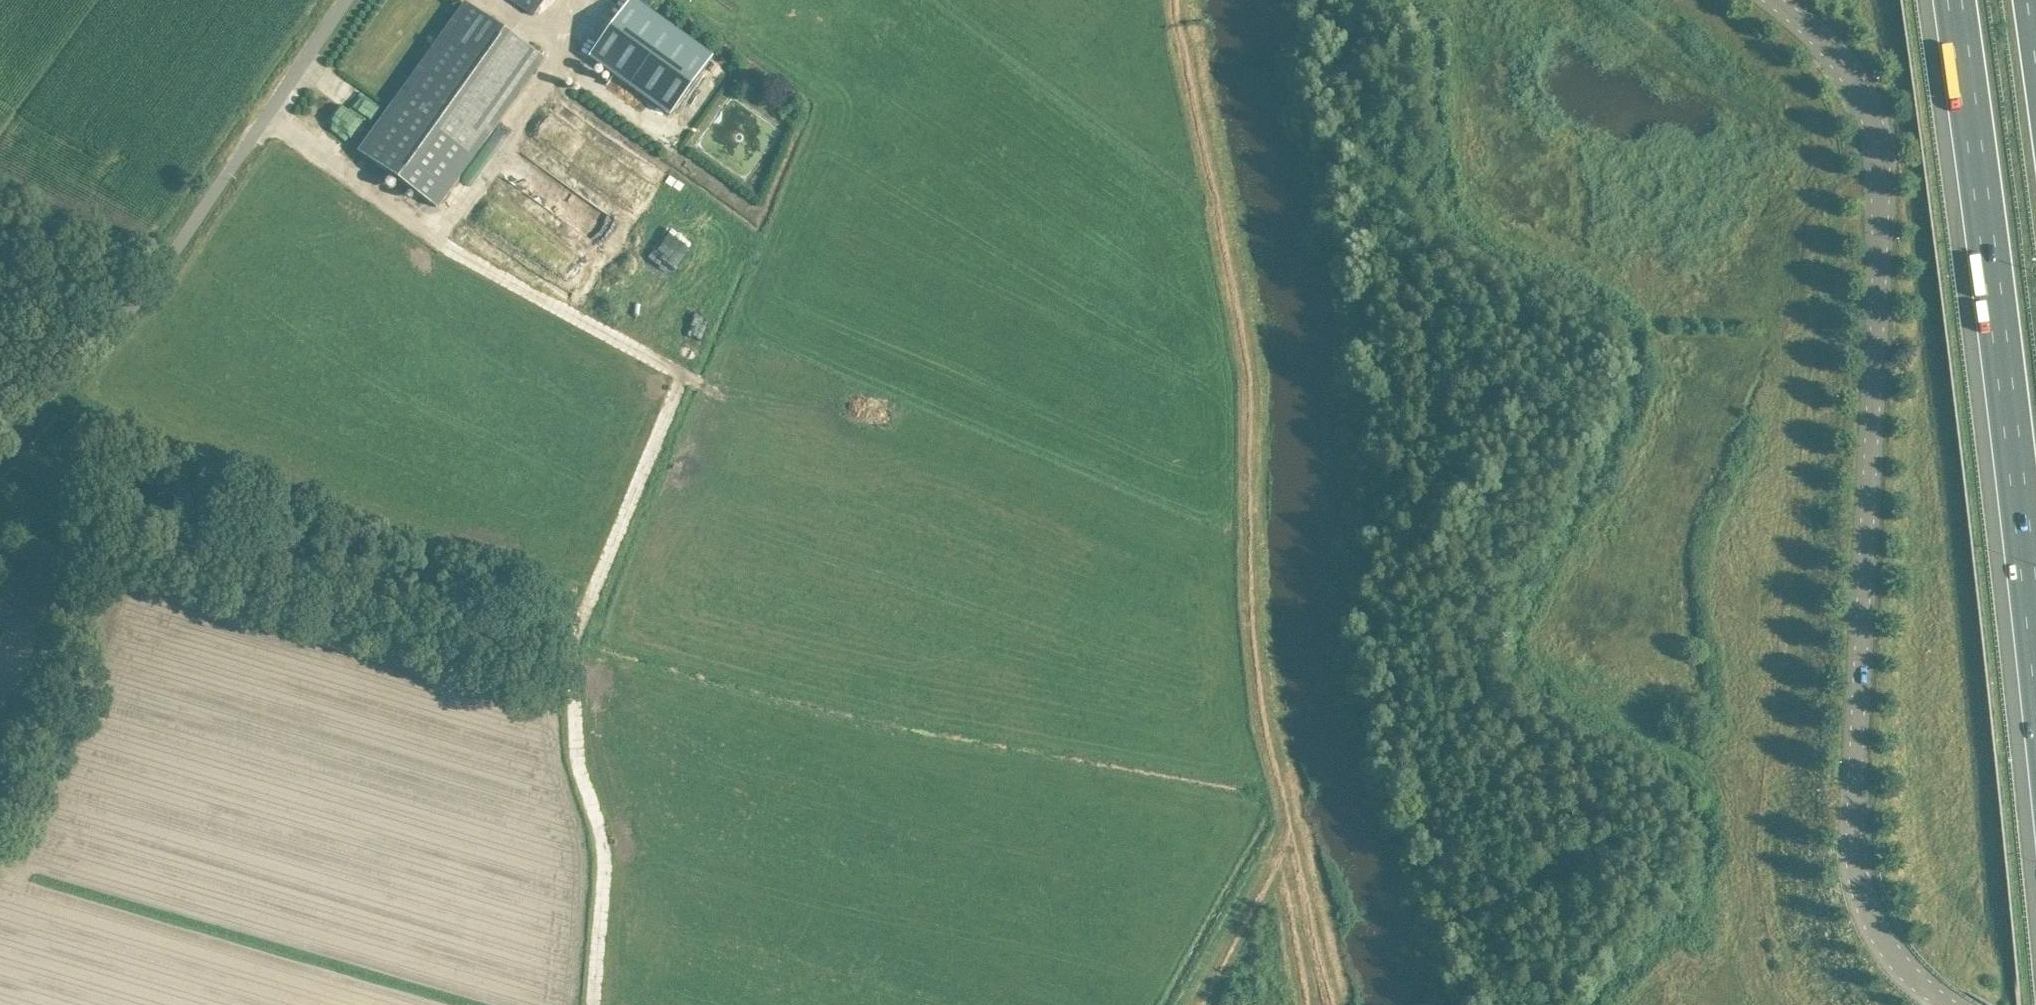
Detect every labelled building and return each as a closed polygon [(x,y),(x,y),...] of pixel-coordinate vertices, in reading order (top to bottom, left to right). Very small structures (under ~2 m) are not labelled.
[(532,16),(544,0),(511,0),(532,16)] [(589,58),(671,116),(714,56),(636,0),(631,0),(589,58)] [(465,2),(392,100),(357,148),(433,204),(468,156),(541,59),(465,2)]
